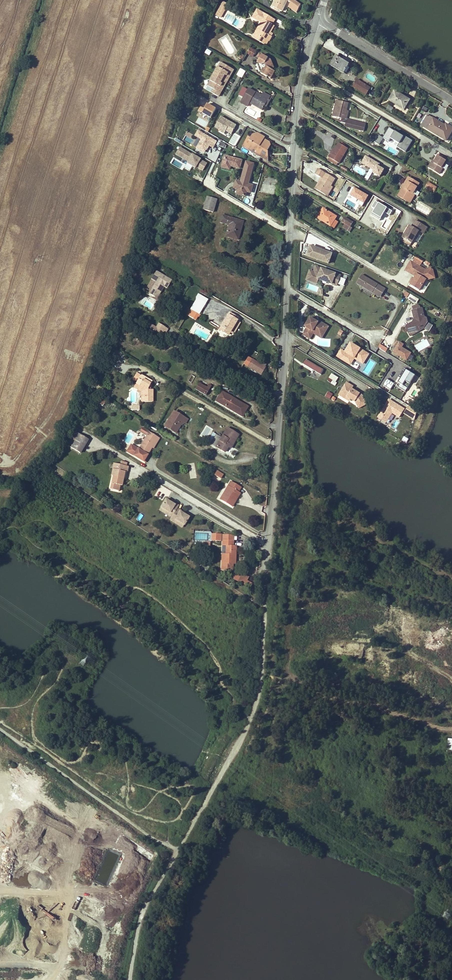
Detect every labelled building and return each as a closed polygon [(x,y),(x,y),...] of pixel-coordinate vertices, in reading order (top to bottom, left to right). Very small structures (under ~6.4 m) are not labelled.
[(272,8),(281,13),(287,2),(291,4),(288,8),(296,13),(301,5),(292,0),(276,0),(272,8)] [(221,8),(217,14),(222,18),(226,11),(221,8)] [(269,35),(270,32),(274,26),(271,25),(274,20),(262,13),(257,20),(261,23),(257,29),(259,30),(256,36),(260,38),(259,41),(264,44),(266,40),(269,41),(271,37),(269,35)] [(257,52),(251,48),(248,54),(254,57),(257,52)] [(275,68),(271,59),(268,58),(267,59),(261,56),(257,62),(260,74),(270,80),(275,71),(273,70),(275,68)] [(349,63),(336,56),(330,65),(343,73),(349,63)] [(221,97),(234,67),(217,60),(215,66),(217,66),(211,80),(209,80),(205,89),(221,97)] [(241,68),(237,75),(242,78),(246,71),(241,68)] [(370,87),(357,80),(353,88),(366,94),(370,87)] [(268,99),(249,88),(241,102),(246,106),(248,102),(262,110),(268,99)] [(410,100),(395,91),(390,100),(405,109),(410,100)] [(344,119),(346,110),(348,103),(338,101),(335,117),(344,119)] [(201,105),(198,110),(204,113),(212,117),(218,107),(208,102),(205,108),(201,105)] [(222,115),(214,128),(230,137),(237,124),(222,115)] [(422,126),(446,141),(451,131),(451,128),(446,124),(445,126),(428,116),(422,126)] [(352,121),(351,129),(364,131),(366,124),(352,121)] [(381,140),(405,153),(412,140),(389,127),(381,140)] [(209,146),(214,148),(218,139),(198,129),(195,136),(201,139),(196,148),(206,153),(209,146)] [(250,142),(246,149),(268,162),(268,155),(265,155),(264,154),(266,152),(267,152),(271,146),(270,142),(264,139),(265,138),(259,134),(257,137),(253,135),(250,139),(249,141),(250,142)] [(379,144),(383,137),(378,134),(374,141),(379,144)] [(340,164),(349,149),(339,143),(332,155),(331,154),(329,157),(340,164)] [(179,146),(175,154),(189,162),(188,163),(202,171),(208,161),(179,146)] [(364,155),(359,164),(380,176),(385,167),(364,155)] [(435,162),(431,169),(439,173),(447,160),(438,155),(435,162)] [(242,160),(225,156),(222,167),(230,169),(231,166),(240,168),(242,160)] [(246,161),(241,182),(236,181),(234,188),(239,189),(237,194),(245,196),(246,191),(250,192),(252,185),(248,184),(254,164),(246,161)] [(352,170),(363,176),(366,170),(355,164),(352,170)] [(335,177),(318,167),(314,172),(322,177),(316,187),(325,192),(329,186),(335,177)] [(420,183),(409,177),(398,196),(407,202),(409,199),(412,201),(415,195),(418,197),(420,193),(415,190),(420,183)] [(216,199),(207,197),(204,208),(213,211),(216,199)] [(337,217),(324,209),(318,218),(331,226),(334,222),(337,217)] [(243,220),(223,215),(221,223),(229,224),(226,236),(238,239),(243,220)] [(353,222),(345,217),(342,222),(350,227),(353,222)] [(402,237),(404,239),(411,243),(418,230),(420,231),(424,225),(416,220),(412,226),(410,225),(402,237)] [(320,260),(331,264),(334,255),(313,248),(310,257),(318,260),(320,260)] [(435,272),(410,259),(404,270),(413,275),(408,284),(420,290),(427,277),(431,279),(435,272)] [(318,268),(316,273),(314,278),(320,280),(325,282),(328,283),(339,287),(342,277),(318,268)] [(149,293),(155,296),(157,293),(159,294),(164,286),(166,288),(171,280),(170,279),(172,275),(169,274),(167,277),(156,271),(152,279),(156,281),(149,293)] [(314,278),(316,273),(312,272),(309,281),(319,285),(320,280),(314,278)] [(364,287),(374,293),(376,290),(384,295),(387,290),(379,285),(363,275),(358,284),(363,287),(364,287)] [(376,290),(374,293),(382,298),(384,295),(376,290)] [(416,303),(419,298),(410,293),(407,298),(416,303)] [(192,307),(191,309),(200,314),(206,303),(197,298),(192,307)] [(144,299),(141,303),(151,308),(153,304),(144,299)] [(425,317),(423,308),(413,311),(415,322),(411,322),(408,323),(407,324),(407,328),(411,336),(418,331),(418,330),(424,328),(428,322),(427,318),(425,317)] [(230,331),(236,321),(238,317),(229,312),(219,329),(228,334),(230,331)] [(304,334),(309,337),(313,330),(316,332),(318,329),(324,332),(328,325),(319,320),(319,321),(315,319),(311,316),(305,325),(307,326),(305,331),(304,334)] [(240,323),(236,321),(230,331),(234,333),(240,323)] [(160,323),(157,328),(154,327),(152,330),(163,337),(166,333),(161,330),(164,326),(160,323)] [(314,332),(322,337),(329,326),(328,325),(324,332),(318,329),(316,332),(313,330),(309,337),(311,338),(314,332)] [(411,351),(402,347),(404,343),(398,340),(392,352),(407,360),(411,351)] [(351,342),(346,351),(342,349),(338,356),(349,363),(349,362),(353,356),(355,357),(364,363),(367,357),(370,353),(369,353),(351,342)] [(385,352),(388,348),(380,344),(378,348),(385,352)] [(324,369),(306,359),(303,364),(321,374),(324,369)] [(249,365),(262,372),(264,369),(255,364),(256,362),(253,360),(249,365)] [(261,374),(262,372),(249,365),(248,367),(261,374)] [(416,375),(417,374),(405,367),(399,376),(401,377),(399,381),(401,383),(399,386),(406,391),(416,375)] [(336,382),(339,377),(331,373),(328,377),(332,380),(330,383),(335,386),(337,382),(336,382)] [(134,386),(143,391),(143,401),(153,401),(154,389),(149,389),(149,387),(151,383),(146,380),(148,378),(141,374),(134,386)] [(395,383),(388,378),(383,385),(391,389),(393,386),(395,383)] [(362,394),(358,392),(357,393),(355,392),(355,390),(352,388),(353,386),(346,382),(341,391),(344,393),(343,394),(350,398),(354,401),(355,401),(359,408),(367,403),(362,394)] [(200,384),(197,390),(207,395),(210,389),(200,384)] [(221,390),(216,400),(243,416),(249,407),(221,390)] [(344,393),(341,391),(338,394),(349,401),(350,398),(343,394),(344,393)] [(404,408),(389,399),(385,404),(387,405),(381,414),(388,418),(392,412),(399,416),(404,408)] [(387,405),(385,404),(378,416),(386,421),(388,418),(381,414),(387,405)] [(417,410),(408,405),(404,411),(415,417),(417,410)] [(189,418),(175,410),(166,426),(176,432),(183,421),(186,423),(189,418)] [(415,417),(404,411),(403,413),(414,419),(415,417)] [(145,463),(150,455),(147,453),(151,447),(156,440),(158,441),(160,437),(142,426),(139,431),(146,435),(138,448),(131,443),(126,451),(145,463)] [(219,434),(213,444),(226,452),(229,447),(230,444),(233,446),(239,435),(227,428),(223,436),(219,434)] [(208,441),(213,444),(219,434),(214,431),(208,441)] [(76,432),(68,445),(81,453),(88,439),(76,432)] [(115,464),(114,472),(124,475),(126,475),(128,467),(126,466),(120,465),(115,464)] [(220,481),(223,473),(216,470),(212,478),(220,481)] [(121,478),(123,479),(124,475),(114,472),(113,472),(112,475),(108,489),(117,491),(119,485),(121,478)] [(229,487),(221,499),(231,507),(240,493),(238,492),(236,491),(239,487),(231,481),(227,486),(229,487)] [(219,498),(221,499),(229,487),(227,486),(219,498)] [(170,501),(165,498),(160,506),(169,511),(167,514),(171,516),(177,507),(178,504),(174,502),(173,503),(170,501)] [(169,511),(160,506),(158,508),(167,514),(169,511)] [(183,524),(188,516),(183,513),(179,511),(180,509),(177,507),(171,516),(169,519),(173,521),(174,518),(183,524)] [(182,526),(183,524),(174,518),(173,521),(182,526)] [(232,534),(221,534),(221,539),(229,540),(229,545),(232,545),(232,540),(232,534)] [(235,545),(232,545),(229,545),(229,540),(221,539),(220,545),(224,545),(224,553),(220,553),(220,563),(220,570),(231,570),(231,564),(231,553),(235,554),(235,545)] [(247,580),(248,578),(234,572),(231,579),(250,587),(252,582),(247,580)]
